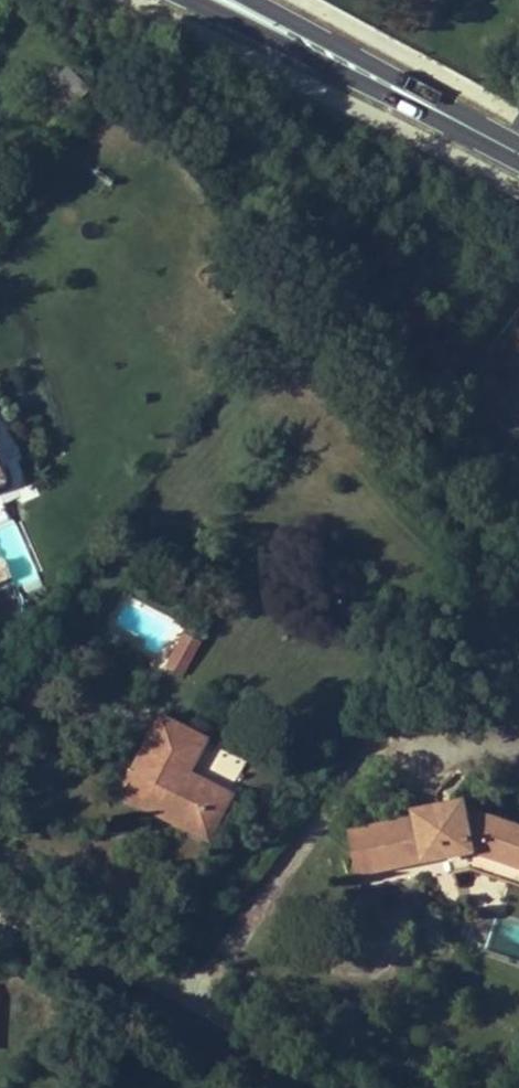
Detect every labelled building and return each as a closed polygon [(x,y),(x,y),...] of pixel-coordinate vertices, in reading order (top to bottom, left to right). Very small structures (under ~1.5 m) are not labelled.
[(51,87),(69,104),(84,90),(65,72),(51,87)] [(184,680),(198,641),(178,634),(164,672),(184,680)] [(206,840),(229,796),(228,796),(185,774),(201,740),(157,718),(122,786),(179,816),(174,824),(206,840)] [(118,795),(174,824),(179,816),(122,786),(118,795)] [(357,876),(449,857),(453,874),(470,871),(518,887),(518,829),(466,811),(464,804),(416,813),(417,821),(349,834),(357,876)]
